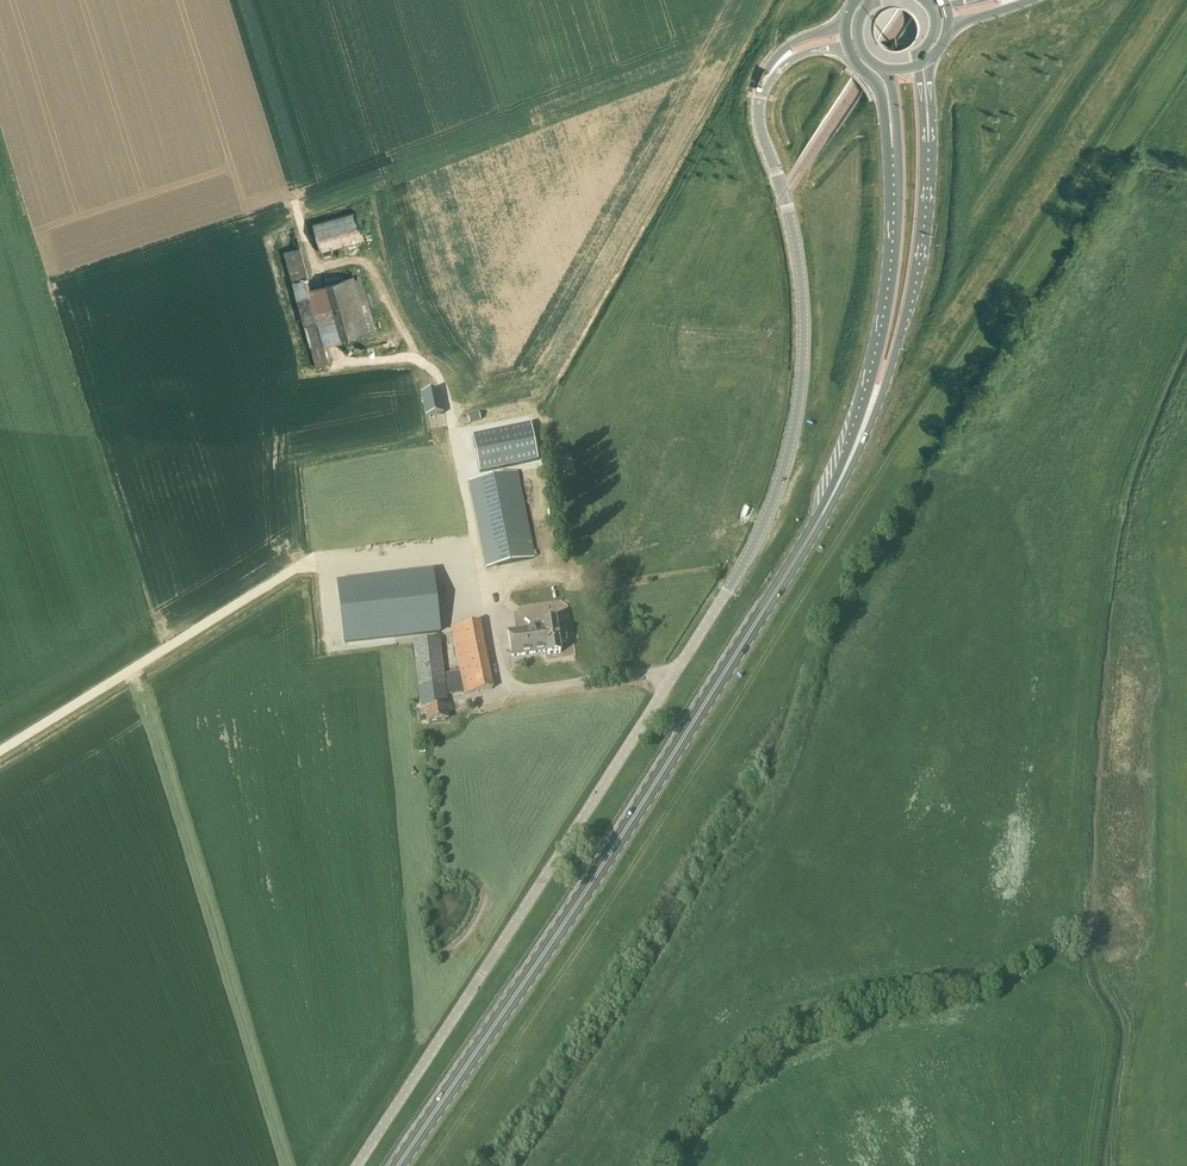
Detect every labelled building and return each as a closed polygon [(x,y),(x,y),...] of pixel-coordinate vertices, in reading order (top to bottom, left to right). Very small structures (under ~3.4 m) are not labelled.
[(312,223),(320,251),(364,239),(355,211),(312,223)] [(282,252),(315,366),(329,362),(324,345),(341,340),(345,355),(380,345),(360,276),(354,278),(351,266),(310,278),(301,247),(282,252)] [(444,414),(439,391),(420,395),(424,418),(444,414)] [(467,417),(469,424),(480,421),(478,414),(467,417)] [(538,461),(530,424),(472,436),(479,473),(538,461)] [(468,483),(485,569),(534,559),(528,527),(534,526),(533,519),(526,520),(517,473),(468,483)] [(432,573),(337,586),(345,645),(439,633),(432,573)] [(426,723),(446,721),(444,708),(447,708),(446,696),(464,693),(464,695),(493,690),(480,623),(451,629),(460,673),(444,675),(440,641),(414,644),(421,709),(420,710),(421,723),(426,722),(426,723)] [(547,653),(543,624),(542,623),(530,625),(530,630),(507,633),(510,658),(547,653)] [(543,624),(547,653),(547,657),(559,655),(558,645),(566,643),(564,632),(556,633),(554,623),(543,624)]
